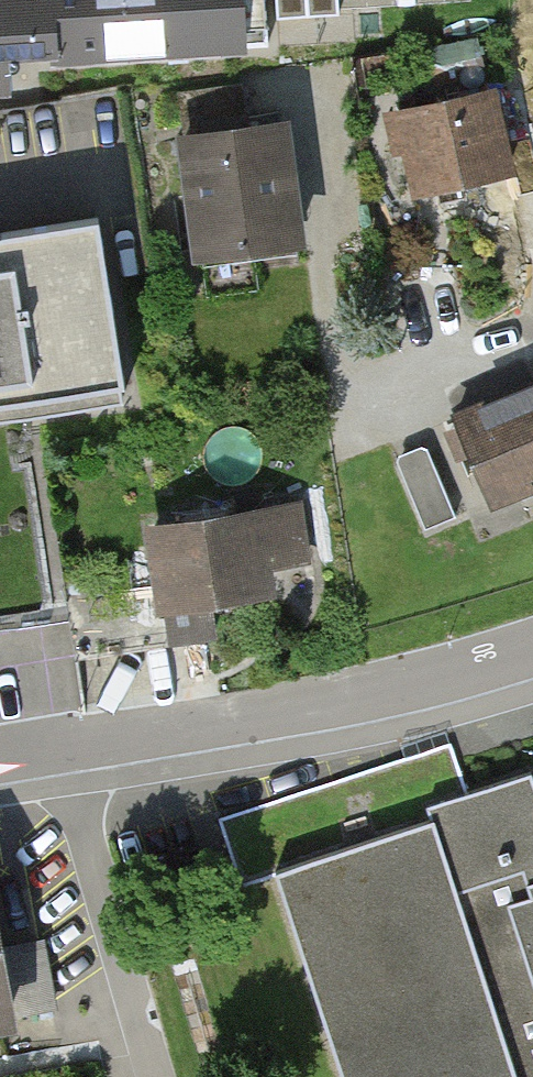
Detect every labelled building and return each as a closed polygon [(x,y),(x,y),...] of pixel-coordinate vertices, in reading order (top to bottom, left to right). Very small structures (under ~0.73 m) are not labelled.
[(35,98),(31,42),(372,15),(371,0),(0,0),(0,101),(35,98)] [(181,92),(183,122),(244,119),(242,89),(181,92)] [(532,184),(532,99),(514,100),(520,185),(532,184)] [(496,189),(484,101),(381,116),(393,204),(496,189)] [(190,271),(297,260),(285,138),(177,150),(190,271)] [(0,241),(0,410),(117,392),(91,227),(0,241)] [(455,421),(497,517),(532,502),(532,387),(455,421)] [(137,532),(147,627),(284,611),(280,570),(310,567),(304,514),(137,532)] [(217,817),(240,892),(272,882),(333,1076),(505,1076),(421,810),(469,795),(454,743),(426,752),(217,817)] [(530,777),(469,795),(421,810),(505,1076),(532,1076),(532,788),(530,777)] [(14,1032),(0,955),(0,1034),(14,1032)]
